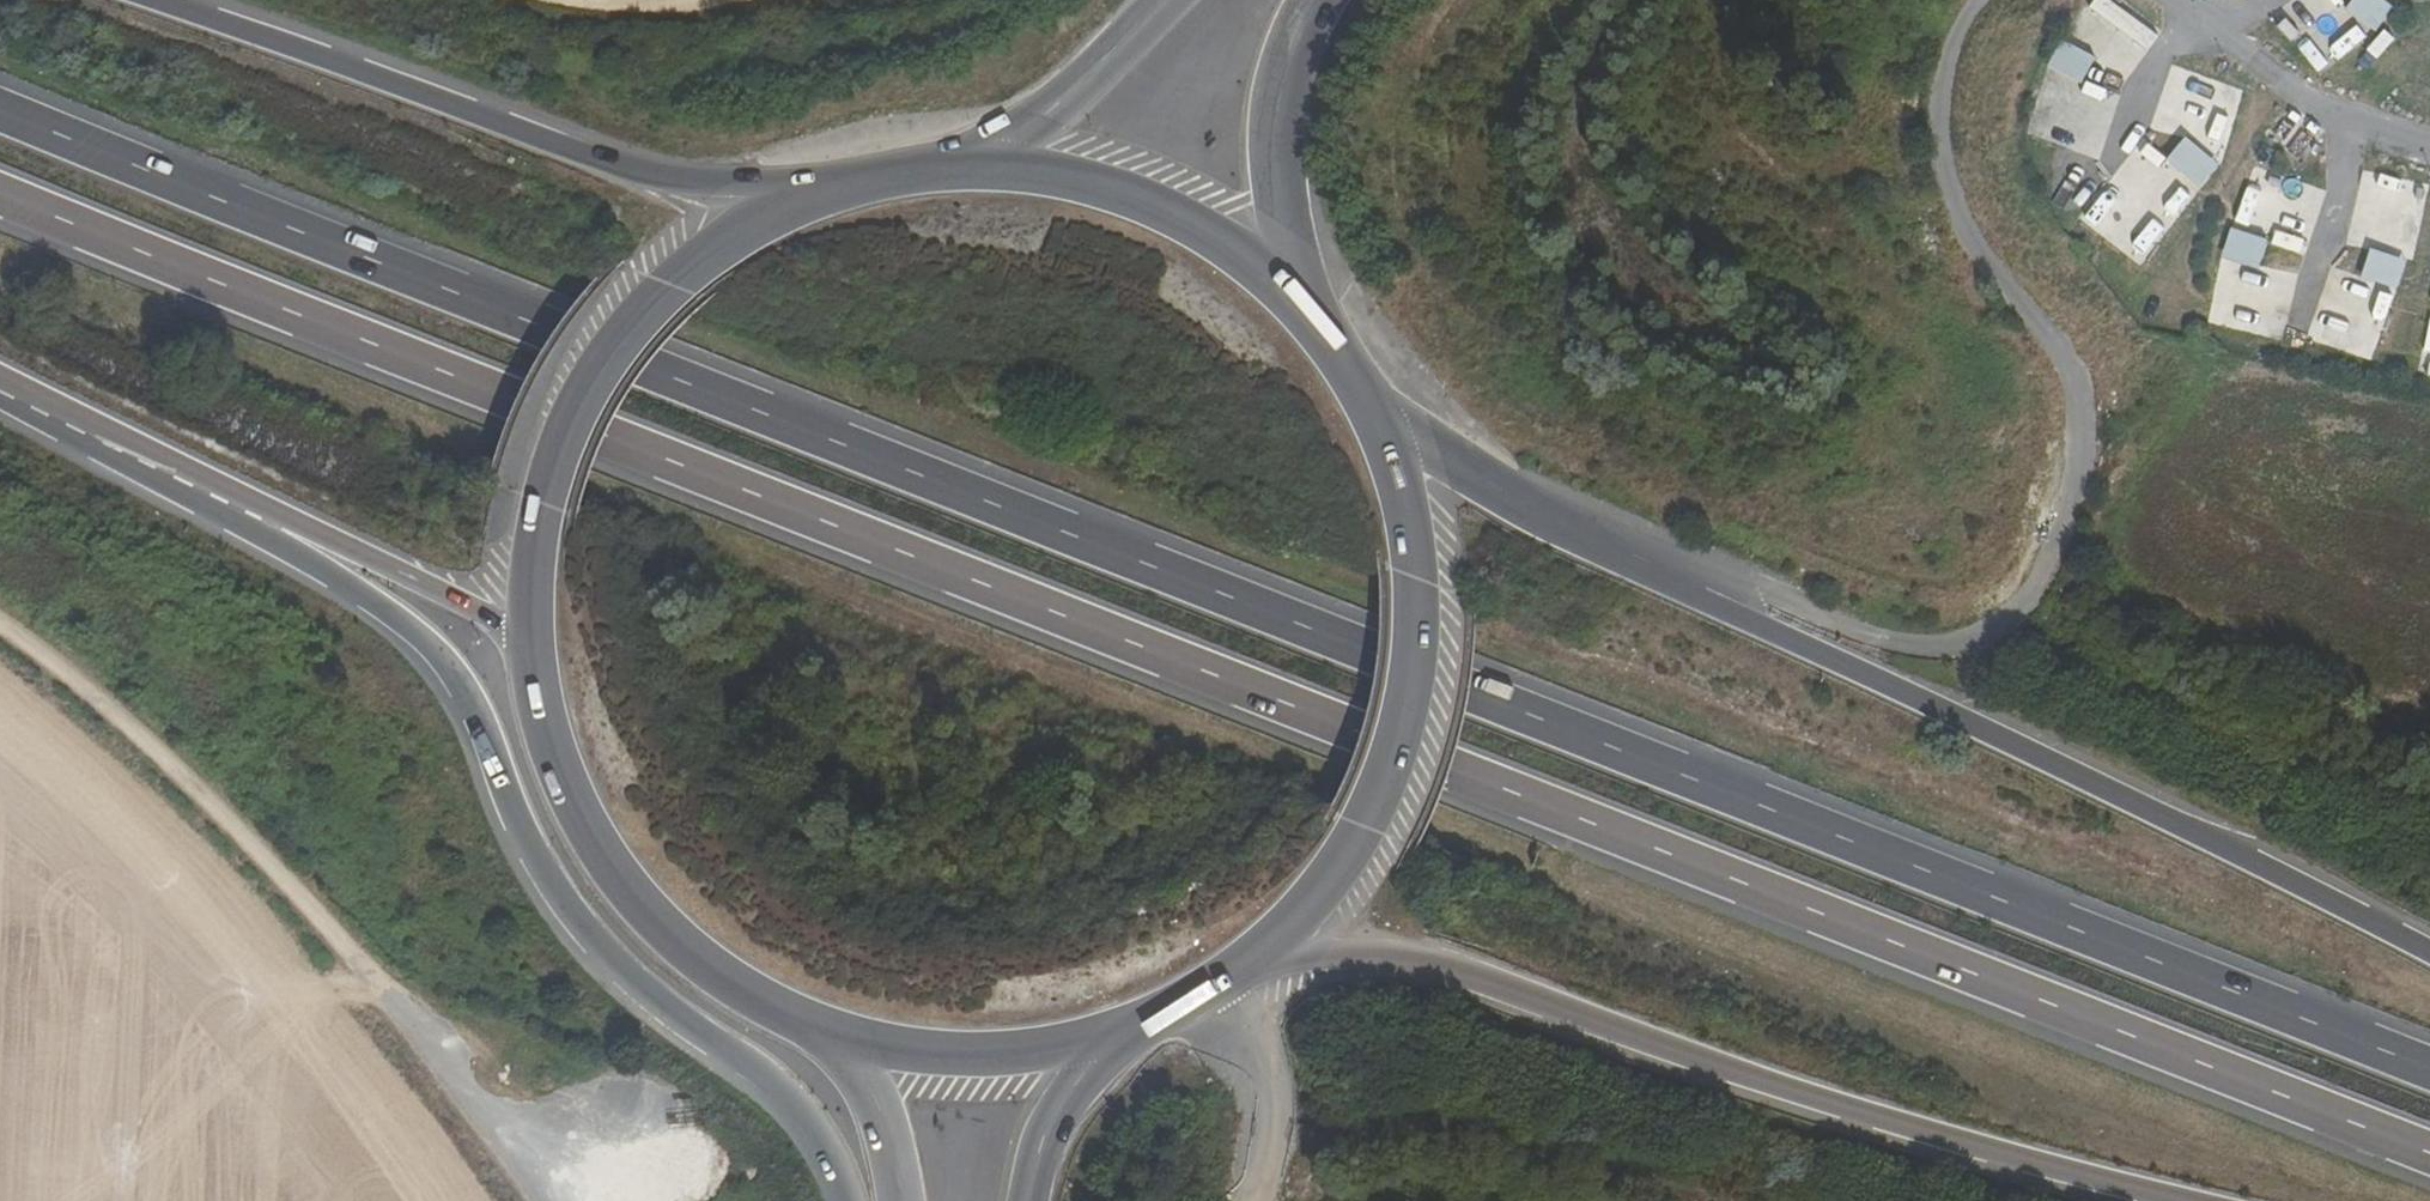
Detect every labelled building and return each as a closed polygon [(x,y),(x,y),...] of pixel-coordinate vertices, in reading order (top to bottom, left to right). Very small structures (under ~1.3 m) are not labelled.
[(2357,13),(2339,38),(2369,61),(2388,37),(2357,13)] [(2059,68),(2045,94),(2079,112),(2094,85),(2059,68)] [(2224,134),(2245,93),(2211,76),(2190,117),(2224,134)] [(2321,160),(2287,133),(2260,168),(2294,195),(2321,160)] [(2183,168),(2164,192),(2194,216),(2213,193),(2183,168)] [(2249,171),(2232,226),(2249,231),(2266,176),(2249,171)] [(2262,269),(2225,257),(2215,287),(2252,299),(2262,269)] [(2361,278),(2350,307),(2387,320),(2397,291),(2361,278)]
